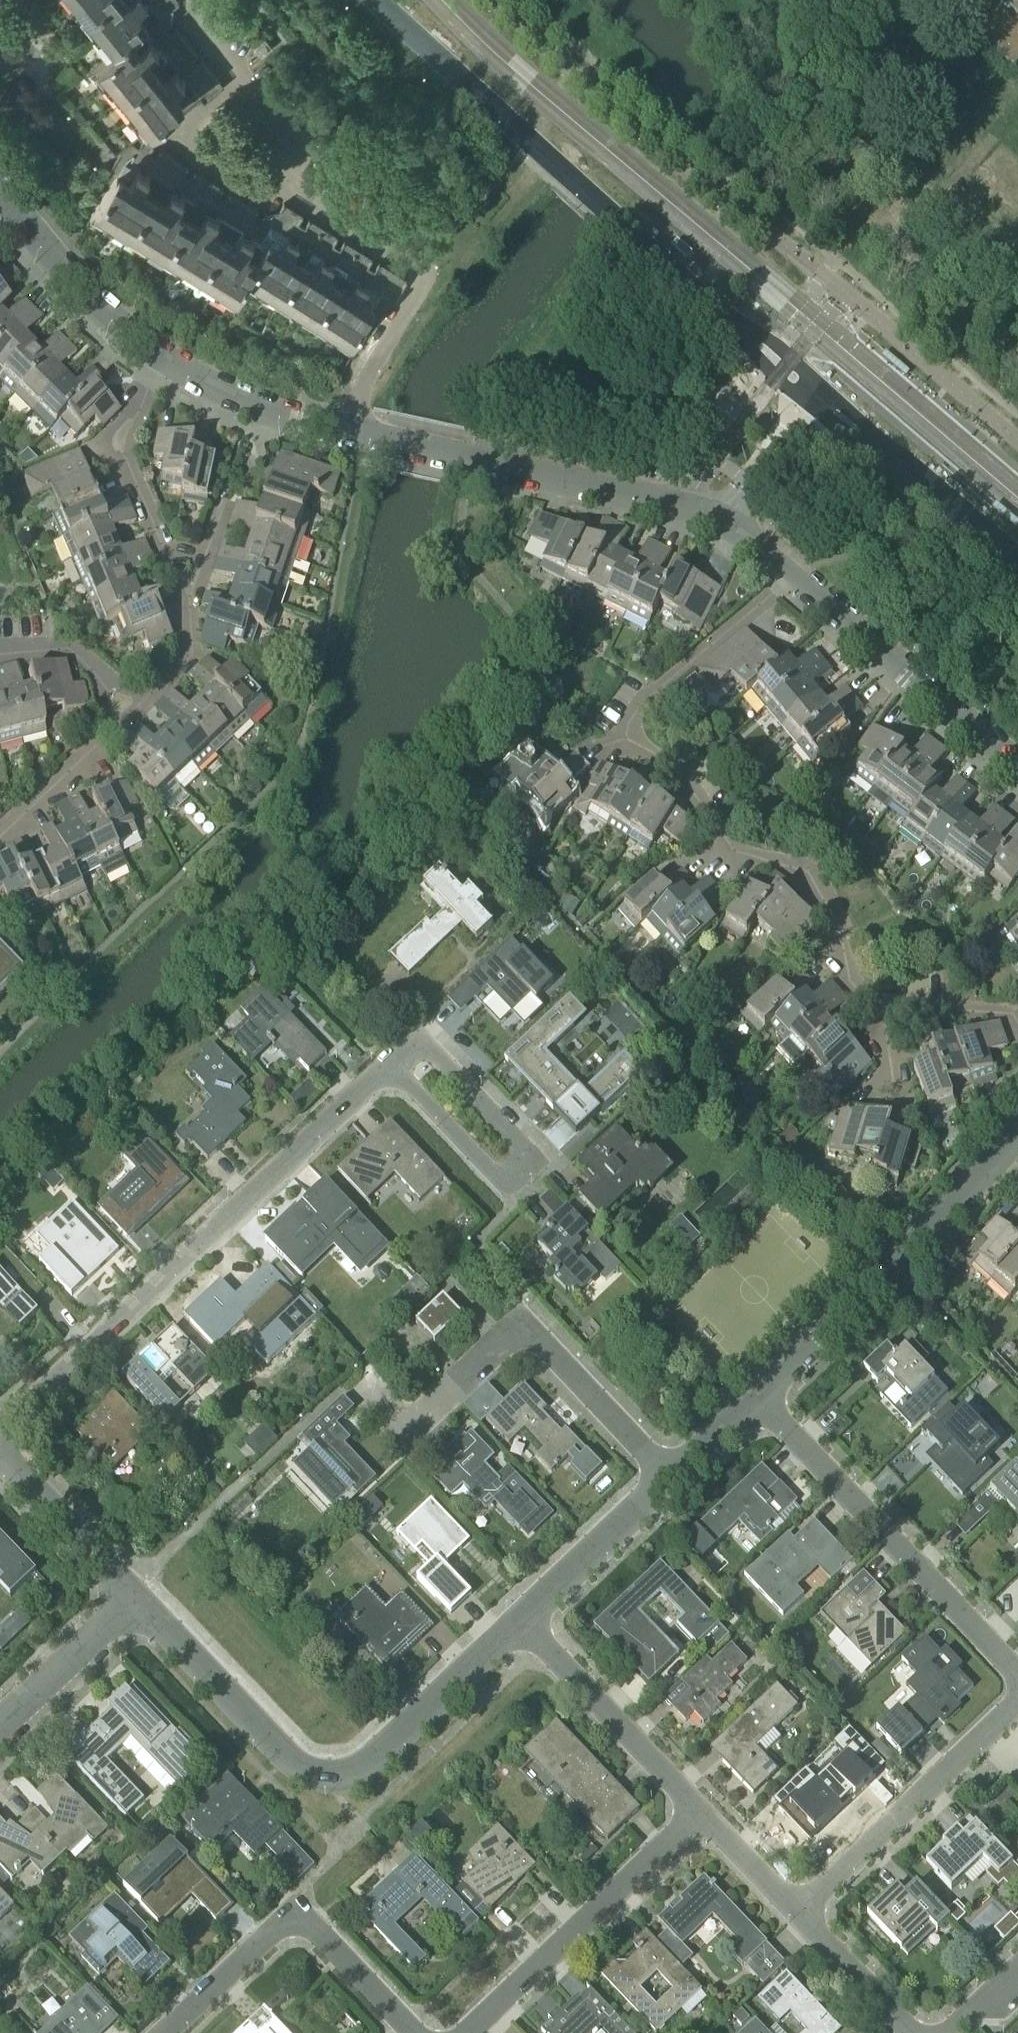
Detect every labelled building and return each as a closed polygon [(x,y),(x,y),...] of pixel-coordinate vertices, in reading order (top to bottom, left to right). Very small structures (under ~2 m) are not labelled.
[(87,19),(110,0),(71,0),(74,3),(87,19)] [(87,19),(99,35),(112,50),(113,51),(129,38),(143,27),(144,26),(149,22),(140,11),(149,3),(146,0),(110,0),(87,19)] [(149,3),(153,9),(164,0),(146,0),(149,3)] [(153,9),(160,17),(165,13),(165,14),(180,2),(179,0),(164,0),(153,9)] [(981,2),(961,25),(1014,70),(1017,65),(1017,0),(978,0),(981,2)] [(145,29),(153,38),(172,23),(165,14),(165,13),(160,17),(145,29)] [(88,70),(115,103),(155,69),(160,66),(169,58),(164,53),(157,44),(153,38),(145,29),(143,27),(129,38),(113,51),(112,50),(88,70)] [(157,44),(164,53),(184,37),(177,28),(157,44)] [(164,53),(169,58),(171,61),(190,45),(184,37),(164,53)] [(254,47),(261,56),(273,47),(265,38),(254,47)] [(178,69),(179,70),(198,54),(190,45),(171,61),(178,69)] [(183,76),(186,79),(190,84),(210,68),(203,60),(183,76)] [(168,76),(160,66),(155,69),(115,103),(128,118),(140,134),(141,135),(153,125),(181,102),(186,98),(185,97),(177,87),(186,79),(183,76),(182,74),(179,70),(178,69),(168,76)] [(190,84),(197,93),(217,77),(210,68),(190,84)] [(217,77),(197,93),(204,101),(224,86),(217,77)] [(131,160),(141,167),(154,145),(144,139),(131,160)] [(160,149),(147,170),(151,173),(157,176),(170,155),(160,149)] [(157,176),(166,182),(179,161),(170,155),(157,176)] [(20,162),(26,170),(31,166),(24,158),(20,162)] [(109,229),(126,239),(153,195),(156,190),(145,183),(151,173),(147,170),(145,169),(141,167),(131,160),(128,159),(127,158),(122,167),(118,173),(91,218),(109,229)] [(166,182),(174,187),(176,188),(189,167),(179,161),(166,182)] [(195,170),(182,192),(191,198),(204,176),(195,170)] [(191,198),(197,201),(201,204),(214,182),(204,176),(191,198)] [(214,182),(201,204),(209,209),(210,209),(224,188),(214,182)] [(143,250),(161,261),(188,217),(191,212),(197,201),(191,198),(182,192),(180,191),(176,188),(174,187),(168,198),(156,190),(153,195),(126,239),(143,250)] [(216,213),(220,216),(226,219),(239,198),(230,192),(216,213)] [(232,223),(236,225),(249,204),(239,198),(226,219),(232,223)] [(271,225),(281,231),(294,209),(284,203),(274,219),(271,224),(271,225)] [(249,204),(236,225),(244,231),(245,231),(258,210),(249,204)] [(178,272),(196,283),(223,238),(232,223),(226,219),(220,216),(216,213),(215,213),(210,209),(209,209),(203,219),(191,212),(188,217),(161,261),(178,272)] [(281,231),(289,236),(290,236),(303,215),(294,209),(281,231)] [(264,213),(251,235),(255,237),(261,241),(262,240),(271,225),(271,224),(274,219),(264,213)] [(296,240),(300,243),(306,246),(319,225),(310,219),(296,240)] [(233,300),(247,278),(258,260),(257,260),(267,243),(262,240),(261,241),(255,237),(251,235),(250,234),(245,231),(244,231),(236,225),(232,223),(223,238),(196,283),(213,294),(230,304),(233,300)] [(264,289),(282,299),(303,265),(306,260),(294,253),(300,243),(296,240),(295,239),(290,236),(289,236),(281,231),(271,225),(262,240),(267,243),(257,260),(258,260),(247,278),(264,289)] [(319,225),(306,246),(315,252),(329,231),(319,225)] [(315,252),(324,257),(325,258),(338,237),(329,231),(315,252)] [(331,262),(335,264),(341,268),(354,246),(344,240),(331,262)] [(354,246),(341,268),(347,272),(350,274),(363,252),(354,246)] [(350,274),(359,279),(360,280),(373,258),(363,252),(350,274)] [(299,310),(316,321),(337,287),(347,272),(341,268),(335,264),(331,262),(330,261),(325,258),(324,257),(317,268),(306,260),(303,265),(282,299),(299,310)] [(366,283),(370,286),(375,289),(389,268),(379,262),(366,283)] [(18,274),(9,265),(0,274),(0,292),(18,274)] [(398,274),(389,268),(375,289),(382,293),(385,295),(398,274)] [(337,287),(316,321),(334,332),(351,342),(351,343),(372,309),(382,293),(375,289),(370,286),(366,283),(364,282),(360,280),(359,279),(350,274),(347,272),(337,287)] [(408,280),(398,274),(385,295),(394,301),(408,280)] [(9,301),(0,292),(0,310),(9,301)] [(172,294),(167,301),(177,307),(181,300),(172,294)] [(240,303),(233,300),(230,304),(228,309),(234,313),(240,303)] [(33,310),(24,301),(6,318),(0,313),(0,342),(33,310)] [(32,344),(24,336),(42,319),(33,310),(0,342),(0,376),(32,344)] [(216,319),(211,327),(214,329),(220,321),(216,319)] [(14,395),(66,343),(58,334),(40,352),(32,344),(0,376),(0,381),(14,395)] [(14,395),(31,412),(66,378),(58,370),(75,352),(66,343),(14,395)] [(49,430),(60,420),(59,419),(93,385),(101,378),(91,368),(74,386),(66,378),(31,412),(49,430)] [(59,419),(60,420),(76,437),(92,420),(101,429),(119,411),(93,385),(59,419)] [(185,488),(184,487),(181,502),(207,507),(216,459),(204,457),(209,432),(197,430),(194,440),(185,488)] [(161,483),(184,487),(185,488),(194,440),(159,433),(154,458),(165,460),(161,483)] [(24,452),(21,449),(16,455),(19,458),(24,452)] [(52,492),(61,512),(61,513),(99,497),(80,451),(22,476),(32,500),(52,492)] [(281,454),(264,501),(303,514),(304,513),(311,492),(331,498),(340,474),(281,454)] [(54,515),(64,538),(132,510),(127,498),(103,508),(99,497),(61,513),(61,512),(54,515)] [(237,503),(233,515),(303,539),(311,515),(304,513),(303,514),(264,501),(261,511),(237,503)] [(64,538),(73,561),(118,542),(113,531),(136,521),(132,510),(64,538)] [(253,535),(249,545),(295,561),(303,539),(233,515),(229,527),(253,535)] [(540,569),(562,580),(584,537),(540,515),(528,538),(551,549),(540,569)] [(25,518),(15,522),(18,528),(27,524),(25,518)] [(562,580),(584,591),(617,525),(606,519),(594,542),(584,537),(562,580)] [(584,591),(605,602),(627,559),(617,554),(628,531),(617,525),(584,591)] [(605,602),(626,613),(660,547),(648,541),(637,564),(627,559),(605,602)] [(73,561),(83,582),(150,554),(145,542),(122,552),(118,542),(73,561)] [(222,548),(217,561),(287,585),(295,561),(249,545),(245,557),(222,548)] [(649,624),(658,605),(657,605),(670,580),(669,580),(660,575),(671,553),(660,547),(626,613),(649,624)] [(83,582),(92,604),(136,586),(132,576),(155,566),(150,554),(83,582)] [(237,581),(233,592),(279,608),(287,585),(217,561),(213,572),(237,581)] [(657,605),(658,605),(679,615),(675,621),(699,633),(720,590),(675,567),(669,580),(670,580),(657,605)] [(101,628),(115,622),(114,621),(159,603),(169,599),(164,587),(141,596),(136,586),(92,604),(101,628)] [(202,606),(212,610),(258,625),(258,626),(271,631),(279,608),(233,592),(230,602),(206,594),(202,606)] [(114,621),(115,622),(124,644),(145,635),(149,646),(173,636),(159,603),(114,621)] [(258,625),(212,610),(200,644),(224,652),(228,641),(250,648),(258,626),(258,625)] [(747,695),(752,691),(751,690),(778,668),(777,667),(746,630),(698,670),(715,690),(731,677),(747,695)] [(918,654),(926,660),(930,656),(922,649),(918,654)] [(751,690),(752,691),(767,708),(823,661),(815,652),(796,668),(788,658),(777,667),(778,668),(751,690)] [(208,659),(199,667),(249,721),(267,704),(234,669),(225,677),(208,659)] [(767,708),(782,727),(819,696),(812,687),(832,671),(823,661),(767,708)] [(27,673),(31,687),(32,686),(39,712),(40,712),(61,706),(63,713),(89,707),(83,684),(71,687),(64,663),(27,673)] [(15,665),(2,668),(21,739),(45,733),(40,712),(39,712),(32,686),(31,687),(21,689),(15,665)] [(207,694),(198,702),(232,738),(249,721),(199,667),(189,676),(207,694)] [(21,739),(2,668),(0,669),(0,745),(21,739)] [(782,727),(798,745),(854,698),(846,688),(827,705),(819,696),(782,727)] [(173,692),(164,700),(214,754),(232,738),(198,702),(190,710),(173,692)] [(854,698),(798,745),(813,764),(832,749),(838,756),(850,746),(844,739),(851,733),(843,724),(862,708),(854,698)] [(172,727),(163,735),(197,771),(214,754),(164,700),(154,709),(172,727)] [(515,754),(507,761),(497,770),(496,772),(494,773),(492,775),(482,779),(485,784),(493,776),(494,776),(495,776),(495,777),(499,781),(501,782),(499,789),(497,792),(494,793),(494,794),(497,792),(498,790),(499,790),(500,790),(498,796),(499,797),(500,793),(502,792),(512,807),(515,808),(515,809),(517,808),(528,802),(529,801),(531,803),(523,813),(524,813),(581,759),(576,754),(565,765),(557,757),(558,756),(563,751),(565,749),(566,749),(568,749),(569,749),(569,748),(568,747),(567,747),(566,746),(563,748),(562,750),(560,752),(559,753),(556,754),(555,755),(554,756),(553,758),(553,760),(552,761),(550,763),(544,757),(544,756),(543,755),(543,753),(543,752),(542,750),(538,746),(535,742),(533,740),(534,738),(535,738),(537,735),(540,731),(541,730),(542,728),(543,728),(544,728),(545,728),(551,733),(552,733),(552,734),(553,735),(554,736),(556,737),(558,735),(556,732),(548,726),(545,724),(544,724),(542,724),(541,724),(540,724),(539,725),(538,727),(533,733),(530,736),(527,740),(526,741),(526,742),(526,743),(524,745),(521,747),(520,748),(520,749),(519,750),(515,754)] [(138,725),(129,733),(179,787),(197,771),(163,735),(155,743),(138,725)] [(854,774),(873,789),(902,750),(873,728),(858,748),(868,756),(854,774)] [(179,787),(129,733),(119,742),(137,760),(128,769),(165,808),(165,807),(171,813),(175,813),(190,799),(179,787)] [(912,757),(902,750),(873,789),(867,797),(886,812),(892,804),(937,745),(927,737),(912,757)] [(892,804),(911,818),(912,818),(932,791),(933,792),(942,780),(932,773),(947,753),(937,745),(892,804)] [(581,759),(524,813),(525,814),(529,811),(531,814),(530,815),(531,816),(531,817),(533,818),(534,820),(535,822),(536,823),(537,824),(537,827),(539,830),(542,838),(537,844),(536,845),(534,847),(532,849),(529,850),(527,851),(530,855),(532,854),(533,853),(535,852),(537,849),(541,843),(543,841),(544,840),(545,840),(552,836),(554,828),(557,821),(562,815),(572,807),(573,801),(579,795),(580,797),(581,798),(583,794),(581,794),(580,795),(578,792),(576,790),(574,788),(571,786),(590,769),(587,766),(581,759)] [(646,763),(633,784),(607,825),(627,838),(653,797),(644,791),(657,770),(646,763)] [(583,794),(581,798),(573,810),(584,816),(586,812),(607,825),(633,784),(602,765),(583,794)] [(902,829),(922,844),(966,786),(956,778),(941,798),(933,792),(932,791),(912,818),(911,818),(902,829)] [(133,782),(127,785),(126,784),(117,789),(93,801),(99,814),(100,813),(115,844),(116,843),(137,833),(127,812),(138,807),(144,804),(133,782)] [(922,844),(941,859),(970,820),(961,813),(976,793),(966,786),(922,844)] [(79,796),(67,802),(100,867),(106,878),(128,867),(116,843),(115,844),(100,813),(99,814),(90,818),(79,796)] [(695,824),(653,797),(627,838),(648,852),(660,832),(682,846),(695,824)] [(67,830),(57,835),(79,878),(80,878),(100,867),(67,802),(56,807),(67,830)] [(941,859),(960,873),(1004,815),(994,807),(979,827),(970,820),(941,859)] [(980,889),(989,877),(988,877),(1008,849),(1007,849),(999,842),(1015,823),(1004,815),(960,873),(980,889)] [(52,853),(42,859),(64,902),(86,891),(80,878),(79,878),(57,835),(52,825),(41,831),(52,853)] [(989,877),(1007,892),(1017,878),(1017,839),(1016,837),(1007,849),(1008,849),(988,877),(989,877)] [(36,900),(35,900),(41,913),(64,902),(42,859),(32,864),(21,841),(9,847),(14,857),(36,900)] [(35,900),(36,900),(14,857),(0,864),(0,892),(4,890),(14,911),(35,900)] [(389,955),(390,956),(408,975),(408,976),(425,960),(424,959),(461,923),(476,939),(476,940),(476,941),(493,925),(492,924),(491,925),(476,909),(482,904),(483,904),(484,903),(468,887),(468,888),(468,889),(462,894),(447,878),(448,878),(445,874),(444,875),(440,870),(441,870),(440,869),(423,885),(424,885),(425,885),(447,909),(430,925),(426,921),(406,940),(389,955)] [(636,930),(647,920),(646,920),(682,887),(690,880),(682,871),(663,887),(655,879),(619,911),(636,930)] [(743,941),(755,924),(779,890),(785,881),(774,873),(760,894),(750,887),(722,926),(743,941)] [(647,920),(662,938),(717,888),(709,879),(690,896),(682,887),(646,920),(647,920)] [(717,888),(662,938),(679,956),(715,924),(707,915),(726,898),(717,888)] [(755,924),(774,937),(769,943),(791,958),(819,919),(779,890),(755,924)] [(912,897),(905,892),(899,900),(906,905),(912,897)] [(571,917),(580,904),(570,897),(562,908),(571,917)] [(574,922),(581,930),(592,920),(585,913),(574,922)] [(1017,946),(1017,925),(1014,919),(1006,927),(1017,946)] [(511,941),(468,982),(462,987),(464,988),(471,995),(470,995),(475,1000),(491,984),(498,991),(494,995),(512,1014),(532,996),(536,1001),(553,985),(511,941)] [(25,972),(0,947),(0,997),(25,972)] [(759,1035),(770,1025),(805,992),(813,985),(804,975),(786,992),(778,983),(742,1016),(759,1035)] [(770,1025),(786,1042),(840,992),(831,983),(813,1000),(805,992),(770,1025)] [(265,989),(264,988),(241,1009),(251,1019),(230,1039),(251,1062),(271,1043),(282,1054),(293,1067),(300,1061),(308,1070),(309,1069),(308,1068),(316,1060),(317,1061),(318,1060),(317,1059),(324,1053),(325,1054),(326,1053),(273,997),(265,989)] [(796,1067),(808,1056),(807,1055),(838,1027),(830,1019),(848,1002),(840,992),(786,1042),(779,1049),(796,1067)] [(553,1110),(576,1135),(641,1073),(633,1064),(632,1065),(624,1056),(583,1094),(545,1054),(574,1026),(573,1026),(574,1026),(557,1009),(504,1059),(508,1063),(508,1062),(535,1090),(535,1091),(540,1097),(553,1110)] [(618,1024),(627,1035),(641,1023),(632,1012),(618,1024)] [(923,1024),(928,1037),(949,1093),(950,1093),(971,1085),(955,1039),(944,1043),(936,1020),(923,1024)] [(999,1023),(990,1027),(998,1050),(1007,1047),(999,1023)] [(807,1055),(808,1056),(823,1072),(808,1087),(825,1106),(871,1064),(838,1027),(807,1055)] [(990,1027),(955,1039),(971,1085),(995,1076),(987,1055),(998,1050),(990,1027)] [(949,1093),(928,1037),(917,1042),(925,1065),(914,1070),(931,1115),(955,1106),(950,1093),(949,1093)] [(175,1137),(184,1146),(188,1143),(191,1146),(193,1145),(208,1160),(243,1127),(235,1118),(251,1103),(236,1087),(245,1079),(212,1044),(204,1052),(206,1054),(185,1074),(190,1078),(193,1075),(219,1102),(188,1131),(185,1128),(175,1137)] [(655,1059),(647,1067),(656,1077),(665,1069),(655,1059)] [(751,1091),(743,1099),(752,1107),(759,1099),(751,1091)] [(906,1115),(881,1108),(879,1116),(844,1105),(843,1105),(843,1107),(828,1155),(835,1158),(836,1154),(854,1159),(856,1152),(867,1156),(878,1159),(871,1180),(896,1187),(902,1167),(914,1170),(921,1150),(909,1146),(910,1141),(899,1137),(906,1115)] [(914,1118),(920,1134),(928,1131),(922,1115),(914,1118)] [(391,1123),(390,1124),(376,1137),(379,1140),(372,1145),(370,1143),(339,1172),(364,1199),(384,1179),(385,1180),(389,1177),(385,1173),(389,1169),(420,1202),(444,1179),(391,1123)] [(573,1216),(585,1205),(600,1221),(635,1188),(637,1190),(639,1187),(643,1191),(643,1190),(644,1191),(648,1188),(650,1190),(653,1187),(651,1185),(666,1171),(651,1156),(654,1153),(651,1151),(649,1153),(645,1149),(645,1150),(644,1149),(641,1153),(639,1151),(638,1151),(636,1152),(615,1130),(579,1165),(579,1166),(578,1167),(578,1168),(578,1170),(579,1171),(580,1172),(581,1173),(582,1173),(583,1173),(585,1173),(586,1173),(587,1172),(596,1182),(580,1198),(578,1196),(566,1208),(567,1209),(568,1211),(573,1216)] [(106,1204),(122,1220),(125,1217),(134,1227),(158,1204),(155,1201),(161,1195),(163,1198),(185,1178),(146,1137),(124,1158),(139,1173),(106,1204)] [(326,1182),(322,1186),(309,1198),(313,1201),(307,1206),(304,1203),(265,1240),(321,1298),(358,1263),(366,1271),(390,1249),(326,1182)] [(553,1191),(541,1198),(551,1213),(562,1205),(553,1191)] [(37,1237),(61,1262),(50,1273),(71,1295),(95,1273),(84,1262),(108,1240),(72,1203),(37,1237)] [(573,1216),(568,1211),(567,1209),(547,1229),(551,1233),(538,1246),(555,1264),(553,1266),(559,1273),(556,1276),(558,1279),(554,1283),(566,1295),(567,1293),(570,1296),(572,1293),(574,1295),(579,1290),(580,1291),(592,1279),(581,1267),(579,1268),(570,1258),(582,1246),(578,1242),(582,1238),(591,1247),(581,1257),(604,1282),(621,1266),(573,1216)] [(973,1263),(991,1280),(1017,1251),(1017,1239),(997,1219),(961,1259),(969,1267),(973,1263)] [(5,1249),(0,1253),(0,1334),(2,1337),(15,1325),(20,1331),(39,1314),(23,1297),(37,1284),(43,1291),(44,1290),(5,1249)] [(1017,1288),(1017,1251),(991,1280),(1010,1297),(1017,1288)] [(186,1318),(216,1349),(246,1320),(262,1337),(252,1347),(251,1346),(240,1356),(257,1374),(317,1317),(299,1298),(268,1266),(242,1291),(245,1295),(239,1301),(221,1282),(215,1287),(217,1289),(186,1318)] [(279,1266),(274,1271),(286,1284),(291,1279),(279,1266)] [(323,1311),(306,1292),(299,1298),(317,1317),(323,1311)] [(461,1318),(460,1317),(442,1298),(417,1321),(436,1342),(461,1318)] [(936,1319),(928,1312),(916,1324),(924,1332),(936,1319)] [(175,1372),(193,1391),(194,1390),(213,1372),(214,1372),(215,1371),(174,1328),(173,1329),(174,1330),(161,1342),(161,1343),(156,1349),(155,1348),(154,1348),(153,1347),(123,1376),(164,1419),(179,1404),(162,1386),(171,1377),(175,1372)] [(887,1347),(863,1369),(877,1384),(887,1375),(911,1401),(934,1379),(922,1366),(929,1359),(913,1341),(905,1348),(897,1356),(895,1354),(894,1355),(887,1347)] [(559,1465),(568,1457),(574,1464),(570,1467),(586,1483),(602,1468),(580,1445),(581,1445),(566,1429),(561,1433),(542,1413),(546,1409),(523,1384),(503,1402),(496,1394),(487,1402),(495,1410),(485,1419),(509,1444),(524,1429),(544,1450),(536,1457),(551,1472),(557,1467),(557,1468),(560,1465),(559,1465)] [(318,1489),(334,1506),(337,1502),(338,1503),(352,1491),(357,1496),(376,1479),(340,1440),(346,1435),(337,1426),(354,1410),(343,1398),(302,1437),(313,1448),(298,1461),(322,1486),(318,1489)] [(101,1405),(74,1430),(99,1457),(111,1446),(122,1458),(131,1450),(133,1452),(152,1433),(130,1410),(118,1422),(101,1405)] [(922,1431),(936,1446),(945,1436),(968,1461),(948,1480),(962,1495),(992,1466),(988,1462),(991,1459),(988,1456),(998,1446),(963,1410),(957,1415),(948,1406),(922,1431)] [(256,1456),(277,1436),(265,1424),(244,1443),(256,1456)] [(428,1473),(450,1495),(463,1482),(481,1501),(479,1502),(485,1508),(493,1500),(528,1537),(553,1514),(536,1497),(516,1475),(508,1467),(494,1479),(481,1466),(493,1455),(471,1432),(452,1451),(453,1453),(447,1459),(445,1457),(438,1464),(432,1470),(431,1471),(428,1473)] [(1012,1513),(1017,1519),(1017,1467),(1016,1465),(990,1490),(970,1510),(982,1522),(1002,1502),(1012,1513)] [(776,1486),(778,1484),(762,1466),(695,1529),(696,1530),(697,1530),(713,1546),(747,1514),(765,1534),(779,1521),(778,1520),(795,1504),(783,1491),(781,1492),(776,1486)] [(226,1511),(234,1519),(251,1503),(244,1495),(226,1511)] [(405,1526),(396,1534),(398,1536),(406,1529),(422,1546),(436,1560),(429,1568),(417,1579),(435,1598),(451,1615),(471,1595),(444,1566),(462,1549),(470,1541),(463,1535),(449,1519),(431,1501),(427,1505),(405,1526)] [(852,1562),(815,1522),(814,1521),(772,1562),(766,1555),(745,1575),(783,1616),(800,1599),(789,1588),(818,1561),(834,1579),(852,1562)] [(3,1581),(0,1584),(0,1587),(11,1598),(37,1573),(0,1535),(0,1577),(3,1581)] [(593,1625),(634,1668),(649,1684),(679,1655),(639,1613),(661,1592),(684,1617),(677,1624),(697,1645),(719,1625),(660,1562),(593,1625)] [(820,1615),(859,1655),(871,1668),(906,1635),(878,1605),(886,1597),(864,1573),(820,1615)] [(366,1587),(338,1614),(349,1625),(346,1628),(359,1641),(362,1638),(368,1645),(365,1648),(388,1671),(422,1639),(419,1636),(430,1625),(431,1624),(404,1596),(401,1593),(386,1608),(366,1587)] [(1,1652),(9,1644),(20,1634),(31,1624),(21,1613),(0,1633),(0,1650),(1,1652)] [(708,1656),(729,1636),(719,1625),(697,1645),(708,1656)] [(882,1726),(905,1751),(907,1750),(906,1749),(921,1735),(922,1736),(923,1735),(920,1732),(952,1701),(955,1704),(972,1688),(956,1671),(945,1681),(930,1666),(941,1655),(925,1638),(903,1660),(918,1676),(907,1686),(917,1697),(902,1712),(899,1710),(882,1726)] [(690,1692),(682,1700),(672,1709),(685,1722),(694,1714),(703,1723),(720,1706),(716,1702),(733,1686),(727,1680),(747,1661),(731,1645),(711,1664),(706,1658),(681,1683),(690,1692)] [(735,1725),(735,1726),(743,1735),(721,1756),(756,1793),(778,1772),(755,1747),(798,1707),(777,1685),(735,1725)] [(87,1734),(91,1738),(82,1746),(79,1742),(66,1754),(138,1830),(206,1765),(194,1752),(197,1750),(198,1749),(180,1729),(179,1731),(176,1733),(134,1689),(130,1693),(126,1689),(108,1706),(112,1710),(87,1734)] [(524,1752),(563,1794),(608,1840),(640,1810),(556,1721),(524,1752)] [(844,1732),(834,1742),(846,1755),(817,1782),(805,1769),(774,1798),(782,1806),(779,1809),(784,1814),(786,1812),(795,1821),(800,1817),(817,1835),(843,1810),(840,1807),(853,1794),(856,1798),(875,1779),(872,1776),(885,1764),(855,1732),(849,1738),(844,1732)] [(877,1751),(885,1760),(891,1754),(883,1746),(877,1751)] [(281,1831),(251,1799),(229,1776),(202,1801),(200,1800),(193,1807),(194,1808),(182,1820),(210,1849),(221,1838),(222,1838),(227,1834),(226,1833),(230,1829),(255,1855),(265,1846),(281,1831)] [(35,1809),(25,1819),(62,1858),(85,1836),(91,1843),(106,1829),(57,1778),(40,1794),(53,1808),(54,1807),(61,1814),(50,1825),(35,1809)] [(25,1819),(15,1829),(18,1832),(12,1837),(3,1830),(4,1829),(4,1830),(6,1827),(0,1821),(0,1869),(11,1881),(22,1871),(20,1870),(32,1859),(46,1874),(62,1858),(25,1819)] [(964,1839),(959,1834),(952,1840),(949,1837),(943,1844),(945,1847),(927,1863),(926,1864),(934,1873),(933,1874),(937,1877),(938,1876),(948,1888),(949,1886),(981,1856),(981,1857),(986,1863),(995,1873),(1003,1866),(1001,1864),(1007,1858),(977,1827),(964,1839)] [(469,1889),(464,1894),(472,1902),(477,1898),(488,1909),(514,1885),(512,1883),(533,1863),(499,1828),(478,1848),(470,1856),(478,1871),(465,1885),(469,1889)] [(403,1838),(415,1850),(422,1844),(410,1832),(403,1838)] [(188,1893),(207,1913),(217,1923),(224,1915),(215,1906),(223,1897),(203,1876),(200,1879),(183,1861),(186,1858),(172,1843),(171,1842),(143,1868),(136,1875),(124,1886),(125,1887),(153,1917),(157,1921),(158,1922),(188,1893)] [(299,1849),(298,1850),(283,1865),(298,1881),(314,1866),(299,1849)] [(356,1910),(414,1971),(426,1959),(393,1924),(420,1898),(440,1918),(436,1922),(457,1944),(479,1923),(414,1855),(400,1869),(403,1873),(399,1877),(392,1870),(385,1876),(389,1879),(356,1910)] [(668,1933),(657,1944),(681,1969),(693,1957),(677,1940),(707,1912),(739,1945),(730,1953),(743,1967),(744,1966),(763,1986),(786,1965),(767,1944),(715,1888),(717,1886),(714,1883),(712,1885),(704,1877),(657,1921),(668,1933)] [(868,1915),(901,1950),(908,1957),(909,1956),(906,1954),(934,1928),(937,1931),(949,1919),(916,1885),(905,1896),(896,1887),(896,1888),(896,1889),(869,1915),(868,1914),(868,1915)] [(11,1904),(0,1892),(0,1915),(11,1904)] [(69,1938),(85,1955),(81,1958),(99,1978),(108,1969),(105,1966),(118,1954),(130,1966),(126,1970),(144,1988),(170,1963),(139,1931),(135,1935),(126,1926),(135,1916),(115,1895),(69,1938)] [(965,1911),(957,1903),(955,1905),(954,1905),(946,1913),(957,1925),(966,1917),(963,1913),(965,1911)] [(1017,1928),(1017,1915),(1014,1918),(1011,1915),(994,1931),(1004,1941),(1017,1928)] [(42,1936),(48,1943),(61,1931),(55,1924),(42,1936)] [(655,2032),(658,2032),(702,1991),(681,1969),(657,1944),(646,1932),(645,1933),(646,1933),(633,1946),(639,1952),(620,1970),(613,1963),(600,1975),(601,1977),(601,1976),(655,2032)] [(28,1965),(35,1971),(45,1961),(39,1954),(28,1965)] [(841,2030),(800,1987),(786,1973),(758,2000),(771,2014),(780,2023),(790,2013),(807,2030),(804,2032),(838,2032),(841,2030)] [(117,2019),(88,1988),(56,2019),(59,2022),(47,2032),(103,2032),(117,2019)] [(591,1990),(581,1999),(580,1998),(559,2018),(561,2020),(556,2024),(554,2022),(543,2032),(631,2032),(591,1990)] [(263,2009),(270,2017),(289,1999),(282,1991),(263,2009)] [(733,2018),(741,2027),(750,2019),(741,2010),(733,2018)] [(756,2021),(743,2032),(767,2032),(756,2021)] [(277,2023),(266,2032),(287,2032),(277,2023)]
